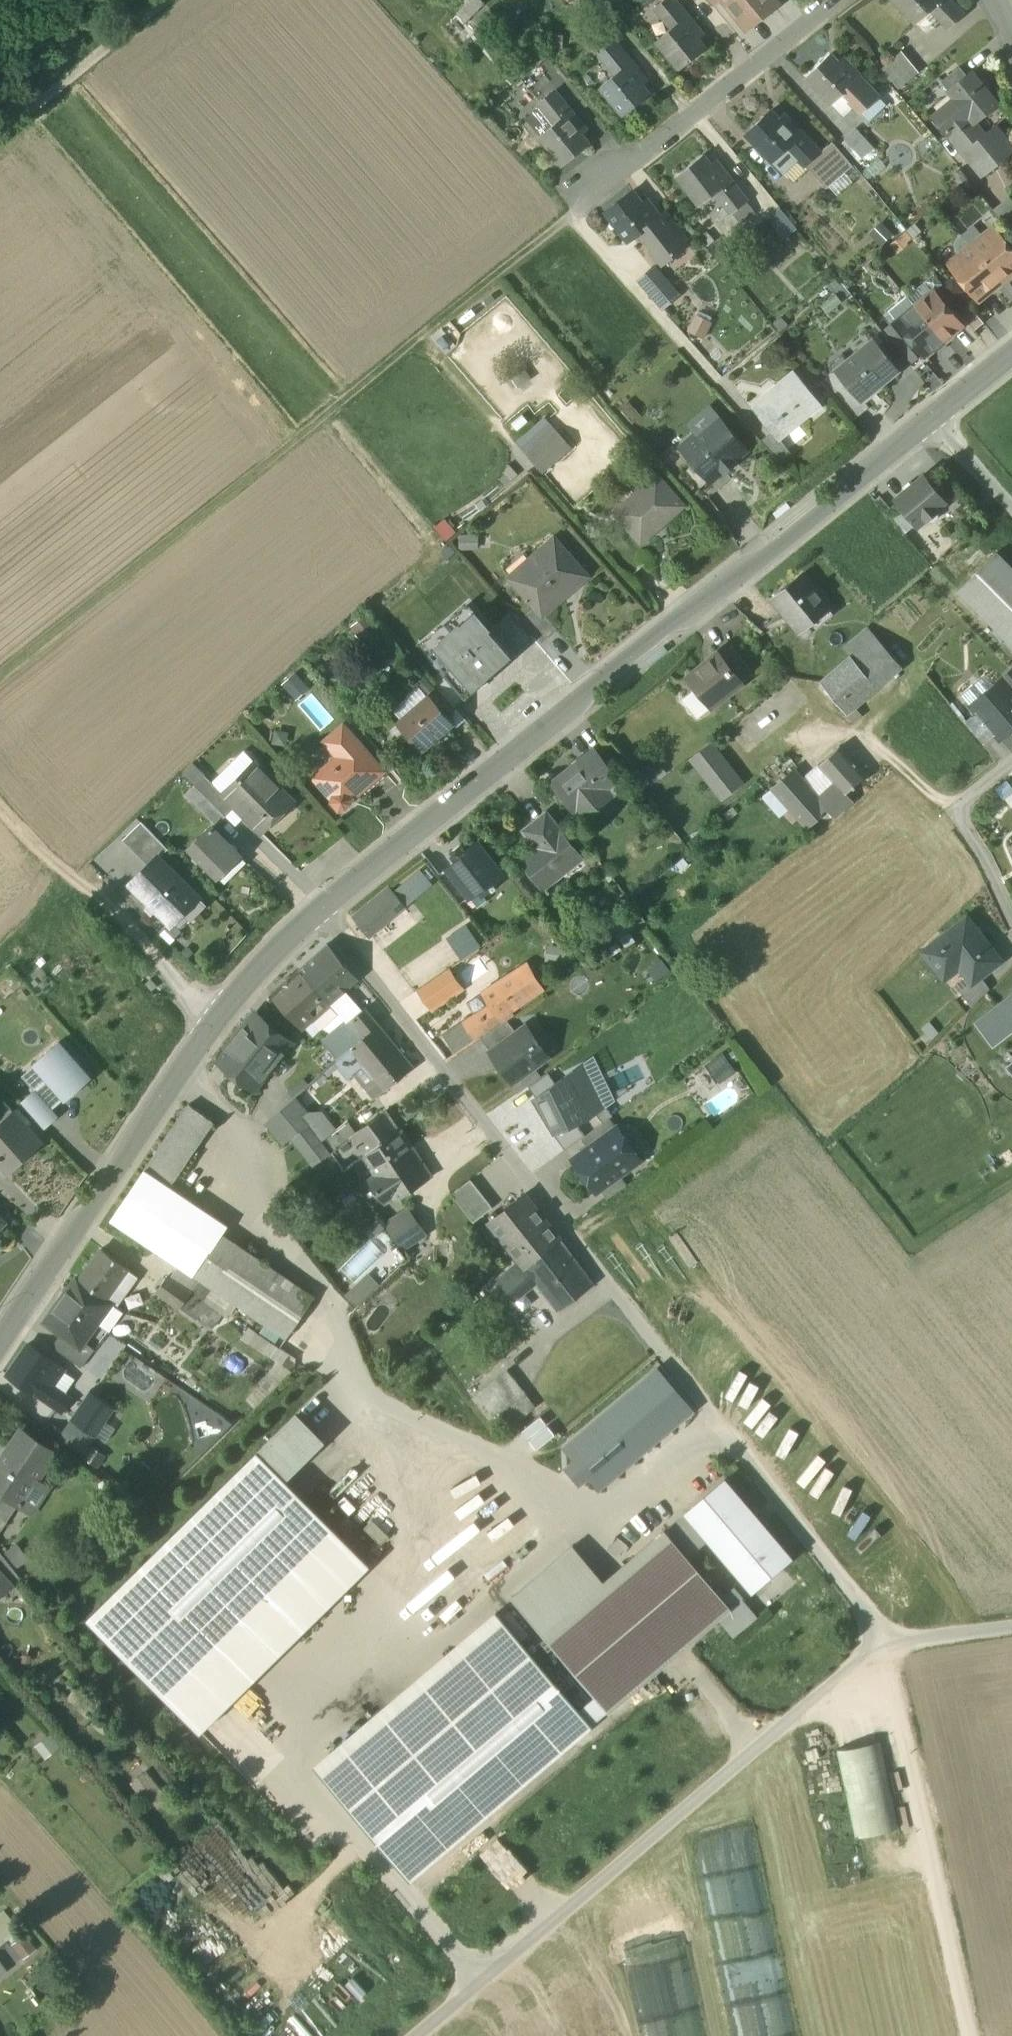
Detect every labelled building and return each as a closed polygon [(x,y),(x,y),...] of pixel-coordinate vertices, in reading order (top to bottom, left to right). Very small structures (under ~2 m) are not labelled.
[(467,28),(488,11),(479,0),(475,0),(456,15),(467,28)] [(679,70),(705,49),(691,31),(695,27),(673,0),(665,0),(655,7),(666,21),(670,18),(676,25),(672,28),(656,41),(679,70)] [(747,29),(778,3),(775,0),(723,0),(747,29)] [(950,27),(963,14),(949,0),(895,0),(917,22),(931,8),(934,5),(940,12),(937,15),(950,27)] [(931,8),(937,15),(940,12),(934,5),(931,8)] [(666,21),(672,28),(676,25),(670,18),(666,21)] [(600,87),(623,115),(648,95),(634,78),(640,74),(614,42),(599,54),(616,74),(600,87)] [(882,68),(898,88),(918,72),(901,52),(882,68)] [(853,96),(865,108),(878,95),(850,67),(846,71),(830,55),(807,77),(832,103),(843,93),(850,86),(856,93),(853,96)] [(941,82),(949,91),(967,76),(960,67),(941,82)] [(933,116),(947,134),(969,116),(974,122),(975,121),(997,103),(972,72),(967,76),(949,91),(955,99),(933,116)] [(850,86),(843,93),(861,112),(865,108),(853,96),(856,93),(850,86)] [(539,137),(562,165),(587,145),(573,127),(578,123),(554,92),(540,103),(556,124),(539,137)] [(805,166),(820,153),(790,123),(786,127),(770,111),(746,134),(783,173),(798,159),(805,166)] [(975,121),(974,122),(969,116),(947,134),(982,176),(1011,151),(1011,147),(995,126),(985,134),(975,121)] [(845,140),(862,158),(873,148),(856,130),(845,140)] [(820,153),(805,166),(826,189),(852,167),(832,143),(820,153)] [(716,194),(733,215),(747,203),(720,170),(716,174),(702,157),(677,178),(700,207),(716,194)] [(628,242),(640,233),(660,218),(659,217),(651,206),(646,210),(632,192),(606,213),(628,242)] [(767,219),(784,239),(796,228),(779,209),(767,219)] [(663,214),(659,217),(660,218),(640,233),(662,261),(671,254),(672,256),(687,244),(663,214)] [(970,245),(998,279),(1004,280),(1011,273),(1011,250),(993,227),(970,245)] [(998,285),(998,279),(970,245),(948,264),(976,298),(982,298),(998,285)] [(638,281),(662,308),(678,294),(655,267),(638,281)] [(933,291),(914,306),(943,341),(962,325),(933,291)] [(889,312),(896,321),(914,306),(907,297),(889,312)] [(959,313),(974,331),(983,324),(969,305),(959,313)] [(943,341),(914,306),(896,321),(925,356),(943,341)] [(697,312),(689,328),(705,337),(713,320),(697,312)] [(835,370),(861,402),(862,401),(861,399),(878,385),(879,387),(898,371),(872,340),(871,341),(874,345),(862,355),(859,351),(835,370)] [(822,381),(855,420),(869,409),(862,401),(861,402),(835,370),(822,381)] [(771,431),(777,439),(778,438),(820,404),(795,373),(752,408),(771,431)] [(687,425),(695,434),(701,435),(718,419),(707,407),(687,425)] [(516,441),(523,450),(552,426),(544,417),(516,441)] [(694,463),(710,481),(722,470),(724,472),(734,463),(732,461),(745,450),(718,419),(701,435),(695,434),(680,447),(694,463)] [(523,450),(530,458),(558,434),(552,426),(523,450)] [(760,440),(779,463),(791,453),(778,438),(777,439),(771,431),(760,440)] [(568,445),(558,434),(530,458),(539,469),(568,445)] [(684,471),(708,499),(731,479),(724,472),(722,470),(710,481),(694,463),(684,471)] [(615,513),(641,542),(682,505),(657,477),(615,513)] [(912,521),(918,527),(926,520),(927,521),(933,522),(938,518),(938,512),(937,511),(945,504),(923,477),(895,500),(911,519),(910,520),(911,522),(912,521)] [(533,607),(541,616),(542,616),(562,598),(560,596),(584,574),(552,538),(529,559),(535,566),(513,585),(533,607)] [(1011,646),(1011,569),(996,553),(957,592),(1011,646)] [(507,578),(513,585),(535,566),(529,559),(507,578)] [(786,614),(800,632),(815,619),(819,625),(831,616),(827,610),(829,608),(803,575),(771,600),(784,615),(786,614)] [(420,645),(428,654),(443,641),(442,639),(459,625),(460,626),(475,613),(467,604),(420,645)] [(518,620),(539,644),(555,630),(542,616),(541,616),(533,607),(518,620)] [(443,641),(428,654),(442,669),(440,671),(446,676),(465,699),(486,681),(484,678),(492,671),(494,674),(514,655),(496,634),(490,628),(488,629),(475,613),(460,626),(459,625),(442,639),(443,641)] [(514,618),(496,634),(514,655),(533,640),(514,618)] [(843,652),(848,658),(849,658),(877,690),(900,669),(867,631),(843,652)] [(720,657),(742,684),(753,675),(731,648),(720,657)] [(718,654),(704,665),(707,668),(720,657),(718,654)] [(695,688),(707,702),(718,694),(723,699),(742,684),(720,657),(707,668),(704,665),(687,678),(695,688)] [(819,683),(846,715),(854,709),(877,690),(849,658),(848,658),(819,683)] [(1011,690),(1011,670),(1002,679),(1011,690)] [(465,699),(446,676),(435,686),(438,689),(455,708),(465,699)] [(999,740),(1011,729),(1011,690),(1002,679),(970,706),(976,713),(994,735),(999,740)] [(401,720),(428,696),(418,684),(391,708),(401,720)] [(697,719),(711,708),(707,702),(695,688),(682,699),(697,719)] [(429,696),(447,717),(456,710),(455,708),(438,689),(429,696)] [(718,694),(707,702),(711,708),(723,699),(718,694)] [(397,723),(422,751),(435,740),(434,739),(442,732),(443,733),(453,724),(447,717),(429,696),(428,696),(401,720),(397,723)] [(861,716),(854,709),(846,715),(853,723),(861,716)] [(465,720),(456,710),(447,717),(453,724),(456,728),(465,720)] [(964,723),(983,745),(994,735),(976,713),(964,723)] [(331,802),(339,811),(344,809),(351,803),(354,795),(383,771),(343,725),(325,741),(339,756),(314,777),(332,797),(331,802)] [(592,753),(607,772),(619,762),(604,743),(592,753)] [(741,784),(710,745),(691,760),(722,799),(741,784)] [(818,766),(835,786),(844,795),(845,794),(865,777),(839,748),(818,766)] [(554,783),(581,819),(600,804),(596,798),(615,783),(607,772),(592,753),(554,783)] [(234,806),(261,833),(293,800),(254,760),(222,792),(221,793),(234,806)] [(182,772),(193,783),(203,773),(192,762),(182,772)] [(793,772),(773,789),(791,809),(807,827),(826,810),(827,810),(818,801),(793,772)] [(193,783),(206,796),(225,815),(234,806),(221,793),(222,792),(203,773),(193,783)] [(206,796),(193,783),(185,792),(198,805),(206,796)] [(835,786),(818,801),(827,810),(826,810),(833,819),(852,802),(845,794),(844,795),(835,786)] [(791,809),(773,789),(763,798),(781,818),(791,809)] [(216,823),(225,815),(206,796),(198,805),(216,823)] [(546,814),(566,839),(575,832),(555,807),(546,814)] [(527,869),(543,889),(581,859),(566,839),(546,814),(524,832),(538,850),(543,856),(527,869)] [(121,840),(131,849),(150,830),(141,821),(121,840)] [(190,848),(217,876),(240,853),(211,824),(207,828),(209,829),(190,848)] [(131,849),(148,867),(157,857),(158,858),(167,848),(150,830),(131,849)] [(479,891),(483,895),(491,888),(493,891),(497,887),(496,885),(505,878),(477,843),(465,853),(463,851),(452,858),(456,863),(454,864),(463,875),(465,873),(479,891)] [(452,858),(463,851),(460,848),(450,855),(452,858)] [(543,856),(538,850),(522,862),(527,869),(543,856)] [(167,925),(180,912),(196,897),(158,858),(157,857),(148,867),(129,885),(167,925)] [(454,864),(447,870),(470,898),(479,891),(465,873),(463,875),(454,864)] [(419,869),(391,892),(404,908),(417,897),(413,892),(428,880),(419,869)] [(460,906),(470,898),(447,870),(438,877),(460,906)] [(353,919),(368,938),(404,908),(391,892),(389,889),(353,919)] [(203,904),(196,897),(180,912),(181,914),(191,916),(203,904)] [(970,984),(971,985),(979,979),(1001,962),(980,935),(977,937),(964,920),(922,953),(937,972),(951,961),(970,984)] [(447,939),(454,949),(471,938),(464,928),(447,939)] [(478,949),(471,938),(454,949),(462,960),(478,949)] [(327,947),(299,971),(331,1005),(345,992),(357,981),(327,947)] [(501,1022),(502,1024),(507,1021),(513,1017),(510,1013),(541,989),(526,966),(484,994),(491,1006),(501,1022)] [(417,991),(431,1012),(461,991),(447,970),(417,991)] [(304,1029),(331,1005),(299,971),(271,996),(302,1031),(304,1029)] [(959,993),(971,1009),(989,991),(979,979),(971,985),(970,984),(959,993)] [(362,1012),(345,992),(331,1005),(338,1014),(345,1021),(347,1023),(347,1024),(362,1012)] [(974,1023),(991,1045),(1011,1029),(1011,994),(974,1023)] [(331,1005),(304,1029),(312,1038),(319,1033),(318,1031),(338,1014),(331,1005)] [(467,1023),(477,1040),(501,1022),(491,1006),(467,1023)] [(323,1044),(337,1060),(349,1050),(378,1026),(365,1010),(362,1012),(347,1024),(323,1044)] [(319,1033),(325,1039),(345,1021),(338,1014),(318,1031),(319,1033)] [(219,1061),(255,1089),(288,1046),(252,1018),(219,1061)] [(481,1040),(494,1058),(512,1045),(508,1039),(516,1033),(507,1021),(502,1024),(481,1040)] [(444,1040),(455,1055),(477,1040),(467,1023),(444,1040)] [(349,1050),(363,1067),(384,1093),(413,1069),(378,1026),(349,1050)] [(494,1058),(512,1083),(533,1068),(544,1060),(534,1047),(538,1044),(526,1027),(516,1033),(508,1039),(512,1045),(494,1058)] [(34,1066),(51,1084),(63,1099),(65,1101),(72,1094),(73,1095),(84,1086),(83,1085),(91,1078),(59,1042),(33,1064),(34,1066)] [(363,1067),(349,1050),(337,1060),(337,1061),(333,1065),(342,1075),(345,1072),(350,1078),(353,1075),(363,1067)] [(722,1082),(738,1069),(723,1051),(707,1064),(722,1082)] [(596,1087),(605,1107),(616,1100),(594,1055),(584,1063),(596,1087)] [(587,1092),(596,1087),(584,1063),(572,1071),(587,1092)] [(22,1076),(34,1090),(39,1095),(51,1084),(34,1066),(22,1076)] [(374,1101),(384,1093),(363,1067),(353,1075),(374,1101)] [(540,1077),(533,1068),(512,1083),(511,1084),(517,1093),(540,1077)] [(555,1084),(536,1098),(553,1135),(576,1124),(591,1117),(595,1114),(605,1107),(596,1087),(587,1092),(572,1071),(555,1084)] [(347,1081),(350,1078),(345,1072),(342,1075),(347,1081)] [(547,1073),(528,1087),(536,1098),(555,1084),(547,1073)] [(51,1110),(63,1099),(51,1084),(39,1095),(51,1110)] [(21,1102),(45,1129),(58,1117),(51,1110),(39,1095),(34,1090),(21,1102)] [(263,1125),(282,1147),(292,1139),(307,1127),(310,1125),(304,1117),(308,1113),(296,1098),(263,1125)] [(13,1112),(3,1100),(0,1103),(0,1124),(13,1112)] [(612,1116),(605,1107),(595,1114),(602,1123),(612,1116)] [(188,1108),(144,1172),(169,1189),(213,1125),(188,1108)] [(3,1169),(37,1139),(13,1112),(0,1124),(0,1165),(3,1169)] [(322,1112),(308,1113),(304,1117),(310,1125),(307,1127),(320,1144),(323,1141),(336,1130),(322,1112)] [(359,1148),(364,1156),(397,1131),(385,1113),(355,1134),(351,1137),(359,1148)] [(580,1139),(587,1149),(616,1128),(609,1119),(580,1139)] [(323,1141),(325,1144),(346,1129),(351,1137),(355,1134),(347,1121),(336,1130),(323,1141)] [(584,1136),(576,1124),(553,1135),(565,1150),(584,1136)] [(320,1144),(307,1127),(292,1139),(314,1166),(329,1154),(320,1144)] [(573,1159),(596,1192),(600,1189),(619,1176),(640,1161),(616,1128),(587,1149),(573,1159)] [(325,1144),(330,1151),(342,1143),(351,1137),(346,1129),(325,1144)] [(398,1132),(397,1131),(364,1156),(364,1157),(375,1176),(369,1180),(375,1190),(374,1190),(375,1193),(376,1192),(385,1205),(428,1176),(398,1132)] [(341,1151),(346,1157),(359,1148),(351,1137),(342,1143),(345,1148),(341,1151)] [(178,1266),(193,1277),(221,1236),(226,1228),(169,1189),(144,1172),(111,1221),(178,1266)] [(600,1189),(607,1199),(626,1185),(619,1176),(600,1189)] [(451,1195),(473,1223),(492,1208),(470,1180),(457,1191),(451,1195)] [(518,1262),(522,1268),(558,1240),(525,1196),(488,1224),(518,1262)] [(384,1227),(402,1251),(425,1235),(407,1211),(384,1227)] [(314,1298),(221,1236),(193,1277),(198,1280),(211,1289),(237,1306),(265,1325),(281,1336),(286,1339),(314,1298)] [(592,1283),(558,1240),(522,1268),(523,1269),(524,1268),(536,1283),(557,1310),(592,1283)] [(106,1300),(107,1298),(127,1270),(128,1269),(102,1249),(100,1251),(101,1251),(80,1279),(79,1280),(106,1300)] [(498,1279),(514,1300),(536,1283),(524,1268),(523,1269),(522,1268),(518,1262),(498,1279)] [(178,1266),(168,1280),(188,1294),(198,1280),(193,1277),(178,1266)] [(138,1278),(127,1270),(107,1298),(118,1306),(138,1278)] [(368,1273),(345,1296),(357,1308),(380,1285),(368,1273)] [(112,1304),(106,1300),(79,1280),(76,1278),(44,1323),(60,1335),(80,1349),(84,1343),(98,1324),(105,1329),(108,1326),(112,1329),(123,1312),(112,1304)] [(190,1295),(188,1294),(168,1280),(166,1278),(156,1293),(180,1309),(190,1295)] [(190,1295),(202,1303),(211,1289),(198,1280),(188,1294),(190,1295)] [(211,1289),(202,1303),(207,1306),(221,1316),(223,1316),(228,1320),(237,1306),(211,1289)] [(180,1309),(197,1321),(207,1306),(202,1303),(190,1295),(180,1309)] [(221,1316),(207,1306),(197,1321),(211,1331),(221,1317),(221,1316)] [(258,1336),(273,1346),(281,1336),(265,1325),(258,1336)] [(258,1336),(248,1329),(241,1339),(281,1366),(289,1356),(273,1346),(258,1336)] [(52,1347),(81,1369),(81,1368),(95,1350),(84,1343),(80,1349),(60,1335),(52,1347)] [(7,1376),(51,1406),(60,1393),(51,1387),(62,1371),(62,1370),(27,1346),(7,1376)] [(75,1380),(62,1371),(51,1387),(60,1393),(64,1396),(75,1380)] [(576,1460),(567,1468),(579,1483),(588,1475),(598,1487),(690,1410),(657,1371),(566,1449),(576,1460)] [(260,1385),(271,1393),(281,1383),(270,1372),(258,1384),(260,1385)] [(538,1410),(525,1393),(506,1408),(496,1395),(515,1380),(509,1372),(477,1396),(495,1420),(508,1410),(519,1424),(538,1410)] [(525,1393),(515,1380),(496,1395),(506,1408),(525,1393)] [(271,1393),(260,1385),(245,1400),(254,1409),(271,1393)] [(64,1396),(60,1393),(51,1406),(61,1413),(70,1400),(64,1396)] [(71,1419),(95,1435),(104,1421),(112,1409),(88,1393),(71,1419)] [(202,1422),(196,1422),(197,1440),(228,1440),(228,1413),(202,1413),(202,1422)] [(296,1415),(259,1452),(284,1478),(322,1441),(296,1415)] [(81,1456),(95,1435),(71,1419),(57,1440),(81,1456)] [(116,1429),(104,1421),(95,1435),(106,1443),(116,1429)] [(19,1503),(34,1480),(36,1481),(38,1478),(54,1454),(21,1432),(0,1462),(0,1490),(9,1496),(19,1503)] [(105,1456),(91,1447),(83,1459),(98,1468),(105,1456)] [(164,1698),(335,1529),(284,1478),(259,1452),(257,1451),(86,1620),(164,1698)] [(52,1487),(38,1478),(36,1481),(20,1504),(19,1503),(17,1507),(32,1517),(52,1487)] [(34,1480),(19,1503),(20,1504),(36,1481),(34,1480)] [(710,1540),(753,1590),(791,1558),(725,1480),(687,1512),(710,1540)] [(9,1496),(0,1490),(0,1509),(9,1496)] [(7,1522),(17,1507),(19,1503),(9,1496),(0,1509),(0,1517),(7,1522)] [(665,1531),(688,1558),(710,1540),(687,1512),(665,1531)] [(335,1529),(164,1698),(199,1733),(370,1565),(335,1529)] [(552,1648),(594,1697),(607,1712),(608,1713),(720,1617),(731,1608),(722,1597),(688,1558),(665,1531),(604,1582),(573,1546),(511,1599),(552,1648)] [(16,1541),(5,1550),(18,1566),(29,1557),(16,1541)] [(12,1587),(21,1579),(0,1552),(0,1574),(12,1587)] [(5,1594),(12,1587),(0,1574),(0,1588),(5,1594)] [(734,1586),(722,1597),(731,1608),(720,1617),(723,1620),(741,1605),(746,1600),(734,1586)] [(723,1620),(735,1635),(753,1620),(741,1605),(723,1620)] [(312,1767),(344,1804),(526,1648),(495,1611),(312,1767)] [(592,1725),(607,1712),(594,1697),(579,1710),(526,1648),(344,1804),(410,1881),(593,1726),(592,1725)] [(50,1734),(35,1746),(45,1759),(61,1746),(50,1734)] [(837,1751),(856,1841),(899,1832),(880,1742),(837,1751)] [(217,1822),(188,1850),(214,1877),(230,1861),(226,1856),(239,1844),(217,1822)] [(0,1913),(0,1945),(0,1946),(20,1931),(4,1910),(0,1913)] [(26,1934),(12,1944),(23,1959),(37,1949),(26,1934)]
